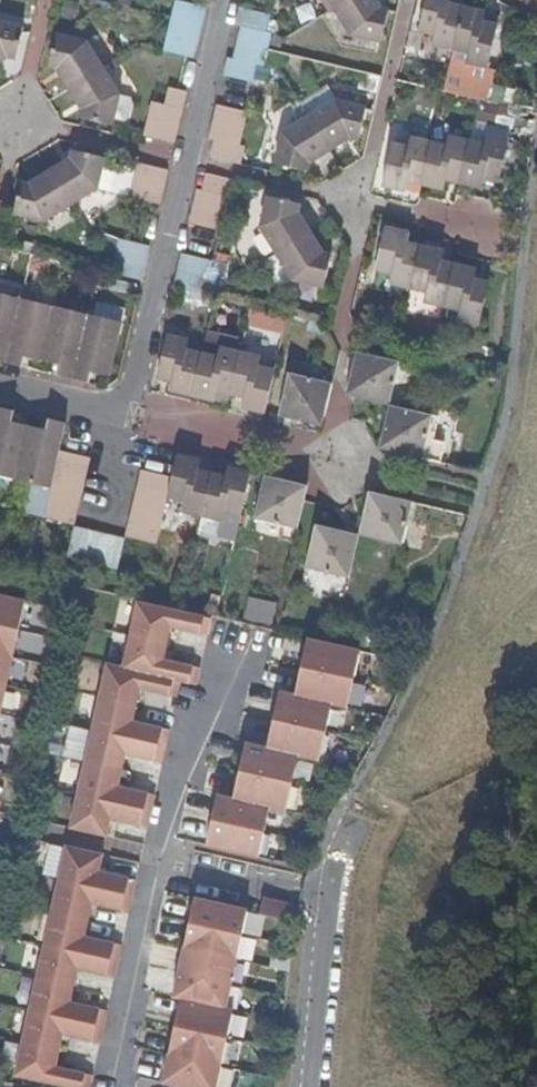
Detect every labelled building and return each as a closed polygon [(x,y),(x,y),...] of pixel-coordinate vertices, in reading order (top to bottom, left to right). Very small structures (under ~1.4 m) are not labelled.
[(202,22),(206,5),(179,0),(176,0),(172,16),(202,22)] [(377,0),(347,0),(335,8),(350,32),(383,39),(390,7),(381,6),(378,2),(377,0)] [(453,46),(463,5),(449,2),(450,0),(426,0),(419,29),(434,32),(432,41),(453,46)] [(463,5),(453,46),(468,49),(466,60),(488,65),(498,24),(491,23),(483,21),(485,11),(463,5)] [(271,14),(241,7),(237,23),(243,25),(268,30),(271,14)] [(169,31),(198,38),(202,22),(172,16),(169,31)] [(5,59),(10,56),(18,58),(25,27),(0,21),(0,62),(5,59)] [(239,41),(270,48),(274,32),(268,30),(243,25),(239,41)] [(165,49),(186,54),(194,56),(198,38),(169,31),(165,49)] [(60,72),(71,89),(105,67),(88,41),(57,34),(50,66),(57,67),(60,72)] [(265,66),(270,48),(239,41),(235,59),(259,65),(265,66)] [(259,65),(235,59),(228,58),(224,76),(255,84),(259,65)] [(105,67),(71,89),(80,104),(84,110),(82,117),(113,124),(121,93),(105,67)] [(163,103),(182,108),(186,90),(178,88),(167,86),(163,103)] [(310,115),(331,150),(347,139),(351,137),(359,138),(366,106),(336,99),(310,115)] [(179,124),(182,108),(163,103),(152,101),(148,118),(179,124)] [(217,107),(214,123),(244,130),(248,114),(217,107)] [(314,160),(331,150),(310,115),(285,130),(277,162),(309,170),(311,162),(314,160)] [(174,143),(179,124),(148,118),(145,136),(174,143)] [(214,123),(211,137),(241,144),(244,130),(214,123)] [(470,138),(460,178),(483,184),(485,175),(491,176),(498,178),(508,137),(487,132),(485,141),(470,138)] [(453,177),(460,178),(470,138),(450,133),(447,142),(431,139),(421,181),(444,186),(446,175),(453,177)] [(414,179),(421,181),(431,139),(411,134),(409,144),(393,140),(383,182),(405,187),(408,177),(414,179)] [(216,140),(212,157),(241,164),(246,146),(241,144),(211,137),(211,138),(216,140)] [(68,160),(51,171),(73,205),(99,188),(106,156),(73,149),(72,158),(68,160)] [(134,180),(164,187),(168,170),(138,163),(134,180)] [(73,205),(51,171),(33,182),(31,184),(23,182),(15,213),(46,221),(73,205)] [(234,197),(238,180),(208,173),(204,190),(228,196),(234,197)] [(130,197),(153,202),(161,204),(164,187),(134,180),(130,197)] [(224,213),(228,196),(204,190),(199,189),(195,206),(224,213)] [(279,253),(311,232),(299,213),(298,212),(301,204),(268,196),(262,226),(279,253)] [(224,213),(195,206),(191,223),(220,230),(224,213)] [(390,281),(410,286),(421,243),(413,241),(406,239),(409,230),(386,225),(377,268),(392,272),(390,281)] [(321,247),(311,232),(279,253),(294,278),(325,285),(332,254),(324,252),(321,247)] [(118,256),(147,263),(151,247),(121,239),(118,256)] [(421,243),(410,286),(426,289),(424,299),(445,304),(455,260),(448,259),(441,257),(443,248),(421,243)] [(179,272),(209,278),(213,261),(183,254),(179,272)] [(114,273),(143,280),(147,263),(118,256),(114,273)] [(455,260),(445,304),(459,307),(457,316),(478,320),(488,278),(481,277),(475,275),(478,265),(455,260)] [(205,295),(209,278),(179,272),(175,287),(205,295)] [(7,362),(22,298),(0,293),(0,361),(7,362)] [(29,356),(43,359),(56,306),(22,298),(7,362),(23,366),(25,355),(29,356)] [(278,333),(283,316),(247,305),(242,322),(278,333)] [(74,378),(89,313),(56,306),(43,359),(55,362),(61,364),(59,375),(74,378)] [(177,306),(174,322),(195,326),(198,310),(177,306)] [(74,378),(90,382),(93,371),(96,371),(111,375),(123,321),(89,313),(74,378)] [(195,393),(205,350),(188,347),(191,337),(170,331),(159,374),(166,375),(173,377),(171,387),(195,393)] [(234,392),(244,349),(222,344),(220,354),(205,350),(195,393),(216,398),(219,388),(225,389),(234,392)] [(263,354),(244,349),(234,392),(239,393),(247,395),(245,404),(269,410),(278,367),(261,363),(263,354)] [(348,394),(390,403),(400,360),(358,351),(355,363),(348,394)] [(321,376),(279,366),(278,367),(269,410),(288,414),(310,419),(321,376)] [(382,436),(389,451),(422,458),(433,412),(390,403),(388,413),(382,436)] [(16,480),(29,426),(14,423),(10,422),(13,412),(0,409),(0,476),(16,480)] [(29,426),(16,480),(50,488),(50,486),(54,469),(58,452),(64,423),(47,420),(45,430),(39,429),(29,426)] [(184,506),(205,511),(215,470),(207,468),(199,466),(202,455),(179,450),(173,479),(170,493),(186,497),(184,506)] [(58,452),(54,469),(86,477),(90,460),(58,452)] [(215,470),(205,511),(228,516),(230,507),(244,510),(254,468),(232,463),(229,473),(222,471),(215,470)] [(54,469),(50,486),(82,493),(86,477),(54,469)] [(257,513),(300,524),(306,498),(308,491),(300,478),(292,476),(267,471),(257,513)] [(170,493),(173,479),(143,472),(139,490),(169,497),(170,493)] [(50,486),(50,488),(47,503),(78,510),(82,493),(50,486)] [(135,506),(165,513),(169,497),(139,490),(135,506)] [(360,535),(402,545),(413,502),(379,494),(367,503),(363,522),(360,535)] [(78,510),(47,503),(43,520),(74,527),(78,510)] [(132,523),(162,529),(165,513),(135,506),(132,523)] [(158,546),(162,529),(132,523),(128,540),(158,546)] [(350,578),(360,535),(347,531),(328,527),(316,535),(307,569),(350,578)] [(74,529),(67,558),(86,562),(93,534),(74,529)] [(93,534),(86,562),(102,565),(108,537),(93,534)] [(108,537),(102,565),(121,569),(127,542),(108,537)] [(23,600),(0,595),(0,706),(23,600)] [(246,596),(241,618),(272,624),(276,601),(246,596)] [(123,664),(106,660),(69,824),(107,832),(110,815),(147,824),(154,791),(117,783),(125,750),(162,758),(169,726),(132,717),(139,685),(176,693),(180,676),(197,680),(201,664),(163,656),(170,623),(208,631),(211,615),(138,599),(123,664)] [(359,648),(306,636),(303,654),(308,655),(303,677),(298,676),(293,696),(278,692),(274,710),(279,711),(274,732),(269,731),(265,748),(244,743),(240,761),(245,762),(241,783),(236,782),(232,798),(216,795),(212,811),(217,812),(214,827),(209,826),(204,845),(258,856),(269,806),(285,810),(297,755),(319,759),(331,704),(348,708),(359,648)] [(14,1074),(73,1086),(89,1086),(92,1073),(55,1065),(62,1032),(99,1040),(107,1008),(69,999),(77,967),(114,975),(121,942),(84,934),(91,901),(128,909),(136,877),(99,868),(102,852),(65,843),(14,1074)] [(247,907),(193,895),(188,920),(241,932),(247,907)] [(241,932),(188,920),(182,945),(236,957),(241,932)] [(182,945),(176,969),(230,981),(236,957),(182,945)] [(176,969),(171,994),(225,1006),(230,981),(176,969)] [(225,1006),(178,996),(172,1024),(226,1036),(232,1008),(225,1006)] [(172,1024),(166,1052),(220,1064),(226,1036),(172,1024)] [(160,1080),(190,1086),(215,1086),(220,1064),(166,1052),(160,1080)]
